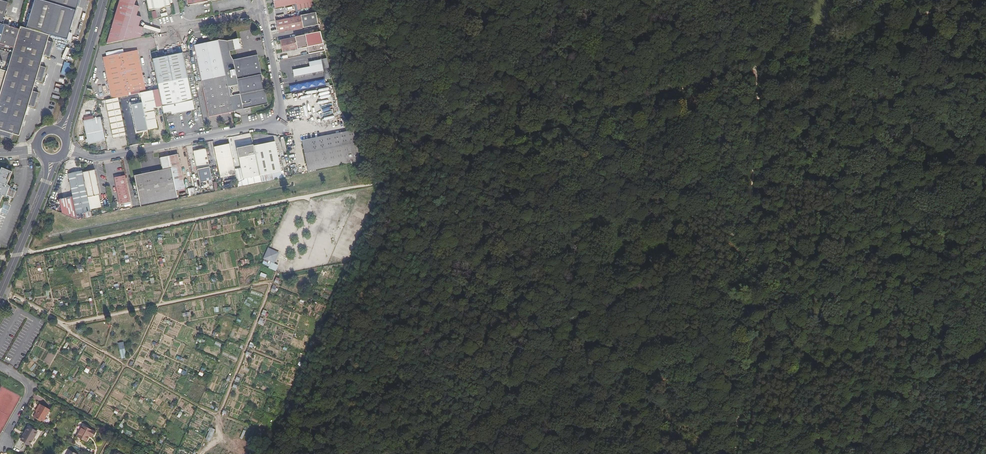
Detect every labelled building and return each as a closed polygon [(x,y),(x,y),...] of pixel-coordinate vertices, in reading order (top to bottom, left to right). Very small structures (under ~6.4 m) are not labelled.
[(67,39),(79,0),(35,0),(31,13),(30,13),(27,20),(29,20),(27,27),(50,34),(67,39)] [(108,41),(139,35),(142,26),(137,24),(140,15),(135,14),(138,4),(133,3),(134,0),(120,0),(108,41)] [(169,0),(146,0),(148,9),(170,5),(169,0)] [(315,10),(275,18),(278,31),(318,22),(315,10)] [(21,25),(19,32),(14,50),(7,72),(0,96),(0,135),(12,138),(13,133),(20,135),(29,105),(35,106),(39,92),(33,90),(37,79),(42,81),(47,66),(41,64),(44,54),(50,55),(55,42),(48,40),(50,34),(27,27),(21,25)] [(19,32),(0,26),(0,46),(14,50),(19,32)] [(320,30),(279,38),(281,50),(306,45),(308,52),(325,49),(320,30)] [(193,45),(200,78),(224,73),(221,56),(218,40),(193,45)] [(102,54),(111,97),(117,95),(138,91),(144,90),(136,47),(102,54)] [(183,52),(152,58),(163,112),(175,109),(175,112),(176,113),(177,112),(178,111),(178,108),(194,105),(183,52)] [(232,58),(231,54),(230,54),(221,56),(224,73),(227,86),(263,79),(257,53),(232,58)] [(305,58),(306,68),(324,65),(322,56),(305,58)] [(147,60),(141,62),(143,71),(150,69),(147,60)] [(232,112),(231,108),(227,86),(224,73),(200,78),(208,117),(232,112)] [(267,101),(263,79),(227,86),(231,108),(267,101)] [(141,101),(146,128),(155,127),(151,107),(154,106),(151,88),(144,90),(138,91),(141,101)] [(111,97),(101,99),(102,101),(106,101),(113,135),(125,133),(117,95),(111,97)] [(146,128),(141,101),(131,103),(136,130),(146,128)] [(103,139),(98,115),(82,119),(87,142),(103,139)] [(358,154),(349,130),(301,140),(306,165),(358,154)] [(253,144),(259,174),(282,170),(276,140),(253,144)] [(235,173),(229,142),(216,144),(221,175),(235,173)] [(253,144),(253,143),(237,146),(243,177),(259,174),(253,144)] [(212,179),(206,147),(194,149),(201,181),(212,179)] [(178,153),(169,155),(175,187),(184,186),(178,153)] [(307,171),(360,160),(358,154),(306,165),(307,171)] [(175,187),(169,155),(160,157),(162,168),(134,172),(139,198),(176,191),(175,187)] [(94,168),(82,170),(89,208),(100,206),(98,193),(99,193),(94,168)] [(2,198),(5,199),(10,188),(7,187),(13,173),(2,169),(0,174),(0,203),(2,198)] [(76,212),(90,210),(89,208),(82,170),(82,169),(68,172),(76,212)] [(130,200),(125,173),(115,175),(121,202),(130,200)] [(12,199),(15,192),(12,191),(13,189),(10,188),(5,199),(9,200),(9,198),(12,199)] [(141,205),(177,198),(176,191),(139,198),(141,205)] [(91,215),(90,210),(76,212),(77,218),(91,215)] [(268,248),(263,264),(270,266),(271,263),(276,264),(280,252),(268,248)] [(44,419),(51,407),(41,401),(38,406),(39,407),(35,414),(44,419)] [(95,429),(83,423),(76,434),(85,439),(88,433),(91,435),(95,429)] [(30,443),(38,429),(29,424),(22,437),(30,443)] [(211,427),(206,439),(210,441),(216,429),(211,427)]
